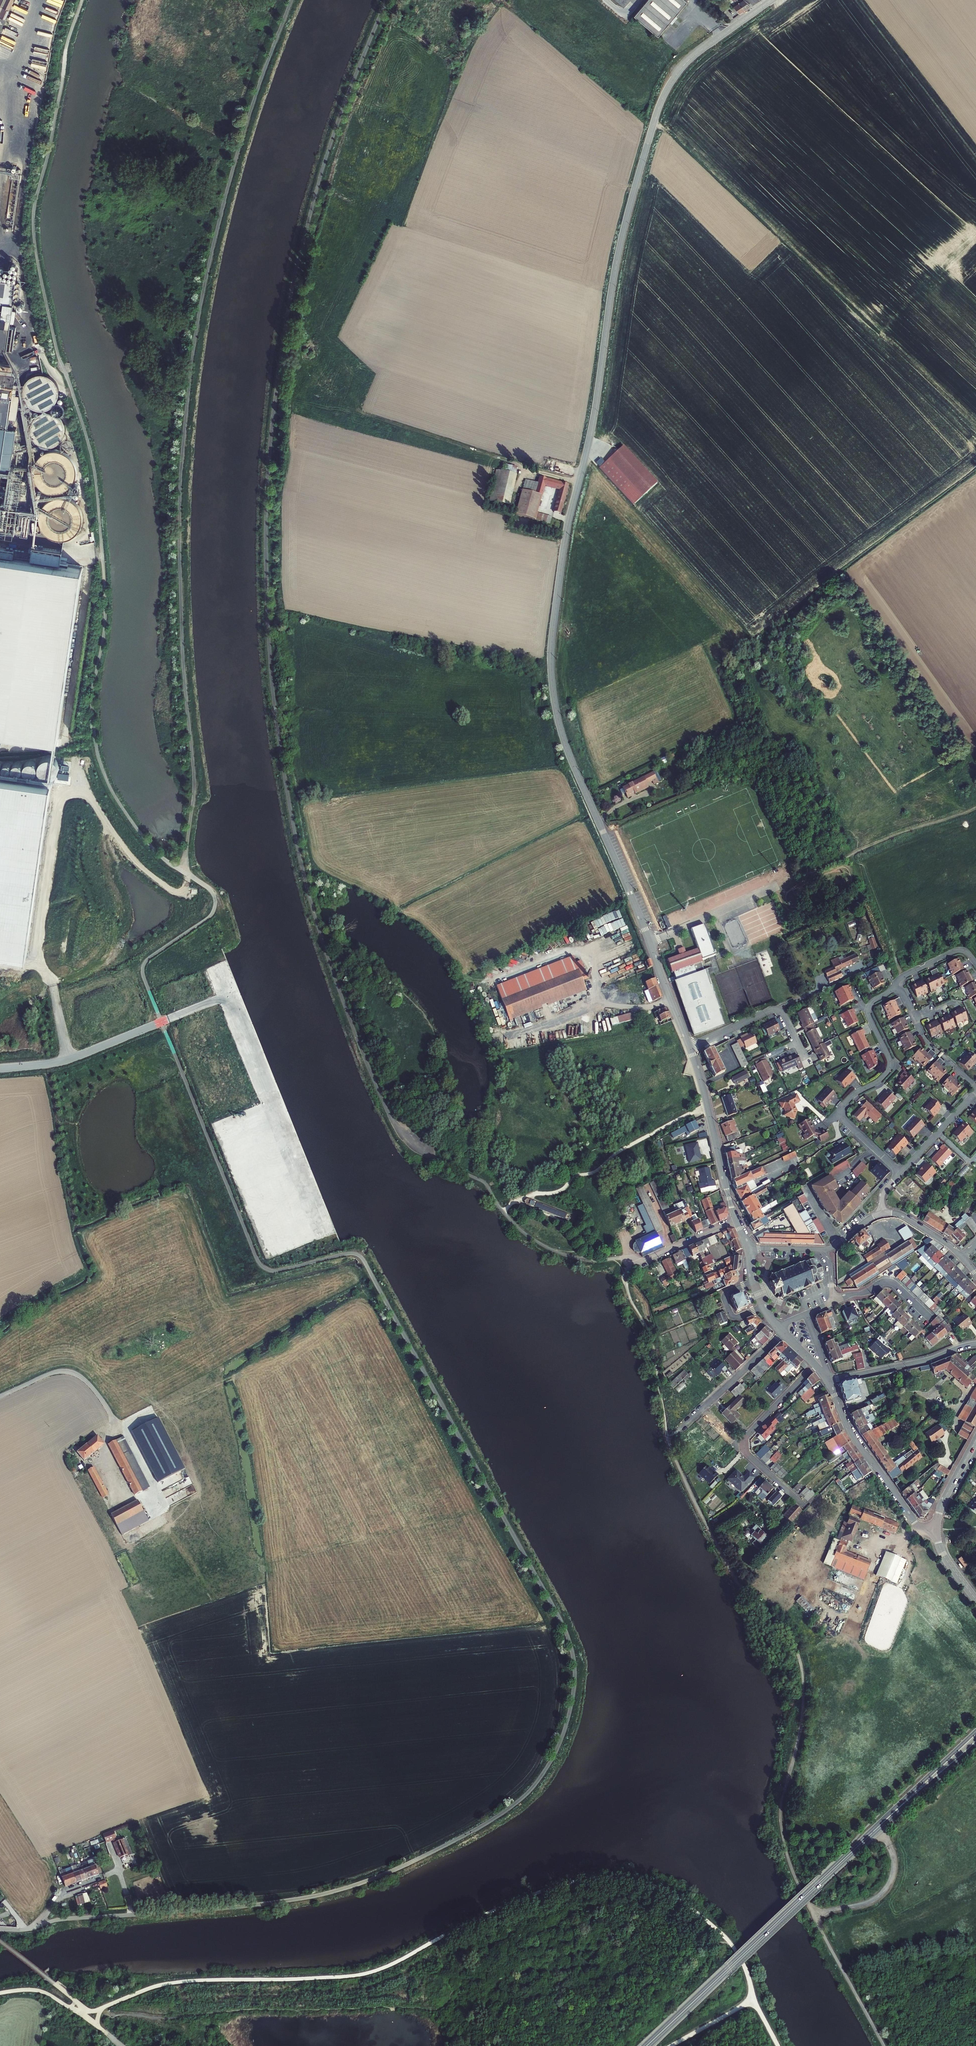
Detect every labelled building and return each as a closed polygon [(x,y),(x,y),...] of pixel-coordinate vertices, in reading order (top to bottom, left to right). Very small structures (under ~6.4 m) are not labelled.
[(15,0),(0,0),(0,17),(5,19),(15,0)] [(634,16),(658,36),(687,2),(685,0),(648,0),(634,16)] [(735,1),(734,0),(726,0),(727,1),(725,3),(738,15),(745,10),(735,1)] [(751,6),(744,0),(737,0),(735,1),(745,10),(751,6)] [(6,350),(16,281),(0,279),(0,349),(6,350)] [(6,471),(6,467),(10,467),(8,480),(11,480),(8,506),(18,508),(21,481),(16,481),(18,468),(11,467),(16,428),(8,427),(16,374),(0,372),(0,470),(6,471)] [(51,404),(55,400),(58,394),(58,388),(56,382),(52,377),(47,374),(41,373),(35,374),(29,378),(26,383),(24,389),(25,395),(28,401),(33,405),(39,407),(45,407),(51,404)] [(56,443),(60,439),(63,433),(63,427),(61,421),(57,416),(52,413),(46,412),(40,414),(35,417),(31,422),(29,428),(30,434),(33,440),(38,444),(44,446),(50,446),(56,443)] [(60,492),(68,489),(73,482),(76,474),(76,465),(72,457),(66,452),(57,449),(49,449),(41,453),(35,459),(32,468),(33,476),(37,484),(43,490),(51,493),(60,492)] [(619,450),(599,468),(632,505),(652,487),(619,450)] [(596,463),(599,467),(604,462),(601,458),(596,463)] [(510,506),(516,476),(514,475),(515,468),(506,466),(505,473),(496,471),(489,502),(510,506)] [(2,474),(0,485),(7,485),(8,475),(2,474)] [(561,490),(555,512),(561,514),(568,485),(540,478),(539,483),(539,484),(536,493),(533,507),(539,508),(545,486),(561,490)] [(538,514),(539,508),(533,507),(536,493),(539,484),(539,483),(526,479),(523,490),(517,514),(536,519),(538,514)] [(71,498),(64,495),(56,495),(48,498),(42,503),(38,510),(37,518),(38,526),(42,533),(48,538),(56,541),(64,541),(72,538),(78,533),(82,526),(83,518),(82,510),(78,503),(71,498)] [(552,518),(538,514),(536,519),(551,523),(552,518)] [(31,558),(32,551),(0,547),(0,554),(31,558)] [(58,738),(82,568),(0,557),(0,730),(58,738)] [(40,769),(42,771),(45,773),(48,774),(51,773),(54,772),(57,770),(58,767),(59,763),(58,760),(56,757),(54,755),(51,754),(47,753),(44,754),(41,756),(39,759),(38,762),(38,765),(40,769)] [(31,771),(34,770),(36,769),(37,766),(37,763),(36,760),(34,758),(31,757),(28,757),(26,759),(24,761),(23,764),(24,767),(26,769),(28,771),(31,771)] [(7,767),(9,766),(10,764),(10,762),(9,760),(7,759),(4,759),(2,760),(2,763),(2,765),(4,767),(7,767)] [(18,769),(20,768),(22,767),(22,764),(22,762),(20,760),(18,759),(16,760),(14,761),(13,763),(12,765),(14,767),(15,769),(18,769)] [(26,953),(52,777),(0,769),(0,949),(26,953)] [(656,771),(653,773),(630,784),(627,786),(623,788),(628,797),(647,787),(646,784),(652,781),(654,784),(661,781),(656,771)] [(667,915),(663,917),(668,929),(672,927),(667,915)] [(870,945),(868,946),(869,950),(878,948),(876,937),(869,938),(870,945)] [(633,938),(625,940),(628,947),(635,945),(633,938)] [(667,960),(672,973),(673,972),(677,982),(675,983),(694,1036),(723,1026),(718,1011),(719,1010),(711,987),(709,987),(701,963),(702,962),(698,950),(685,954),(685,951),(678,953),(679,956),(667,960)] [(832,965),(834,968),(824,972),(829,983),(842,977),(839,970),(859,961),(856,955),(839,963),(837,958),(831,961),(833,965),(832,965)] [(960,964),(958,959),(946,965),(949,970),(948,970),(950,976),(963,970),(960,964)] [(524,977),(496,987),(501,1000),(564,976),(559,963),(524,977)] [(924,980),(924,981),(934,976),(933,975),(937,973),(935,969),(929,972),(931,977),(924,980)] [(521,1016),(554,1003),(552,1000),(585,987),(582,981),(582,980),(586,979),(588,979),(589,979),(590,977),(589,975),(588,974),(586,975),(585,977),(581,978),(581,977),(578,971),(574,972),(564,976),(501,1000),(510,1022),(513,1021),(512,1019),(521,1016)] [(969,976),(966,971),(955,976),(958,981),(956,982),(959,987),(971,982),(968,976),(969,976)] [(878,973),(866,979),(869,984),(870,984),(872,989),(883,984),(881,979),(878,973)] [(941,980),(937,973),(933,975),(934,976),(924,981),(930,993),(935,990),(934,989),(943,985),(941,980)] [(652,1000),(652,1002),(662,998),(655,979),(646,983),(645,981),(644,981),(645,983),(652,1000)] [(915,984),(910,986),(916,998),(921,995),(921,996),(927,994),(921,981),(915,984)] [(975,982),(964,988),(966,993),(965,994),(968,999),(975,995),(975,984),(975,982)] [(848,985),(834,992),(839,1004),(840,1006),(852,1000),(849,994),(848,994),(847,992),(848,991),(850,990),(848,985)] [(554,1003),(586,991),(585,987),(552,1000),(554,1003)] [(893,1001),(882,1006),(886,1015),(885,1016),(887,1020),(899,1015),(894,1005),(895,1005),(893,1001)] [(661,1022),(671,1018),(666,1008),(665,1007),(663,1008),(663,1009),(654,1013),(656,1018),(659,1017),(661,1022)] [(955,1011),(950,1014),(956,1025),(961,1022),(961,1023),(967,1021),(961,1008),(955,1011)] [(806,1009),(797,1013),(801,1020),(803,1024),(802,1025),(801,1025),(803,1029),(812,1024),(814,1024),(806,1009)] [(543,1010),(535,1012),(537,1018),(545,1015),(543,1010)] [(852,1010),(840,1015),(842,1019),(843,1019),(847,1027),(856,1023),(852,1014),(854,1013),(852,1010)] [(630,1014),(610,1018),(611,1025),(632,1021),(630,1014)] [(942,1018),(938,1020),(943,1032),(948,1029),(949,1030),(954,1028),(948,1015),(942,1018)] [(896,1034),(907,1029),(905,1024),(902,1018),(890,1024),(892,1030),(893,1029),(896,1034)] [(763,1026),(768,1036),(780,1031),(775,1020),(763,1026)] [(929,1024),(925,1027),(930,1038),(935,1035),(936,1036),(941,1034),(935,1022),(930,1024),(929,1024)] [(822,1044),(821,1041),(819,1038),(815,1030),(815,1029),(814,1029),(812,1024),(804,1028),(806,1033),(813,1049),(822,1044)] [(862,1030),(850,1036),(858,1052),(868,1048),(862,1035),(864,1034),(862,1030)] [(909,1032),(897,1038),(902,1047),(901,1048),(903,1052),(915,1047),(910,1037),(911,1037),(909,1032)] [(744,1036),(740,1038),(741,1039),(745,1046),(746,1048),(756,1043),(752,1033),(748,1035),(745,1037),(744,1036)] [(740,1048),(738,1043),(731,1046),(742,1068),(748,1065),(748,1064),(740,1048)] [(815,1053),(816,1052),(817,1055),(821,1061),(830,1056),(824,1044),(822,1044),(813,1049),(815,1053)] [(703,1053),(715,1077),(725,1072),(713,1048),(703,1053)] [(919,1049),(910,1058),(914,1062),(915,1061),(922,1068),(931,1058),(928,1055),(927,1056),(925,1055),(919,1049)] [(876,1056),(873,1050),(861,1056),(863,1060),(865,1061),(869,1070),(873,1068),(874,1068),(875,1067),(879,1065),(876,1059),(876,1060),(874,1057),(876,1057),(876,1056)] [(929,1050),(925,1055),(927,1056),(928,1055),(931,1058),(935,1055),(929,1050)] [(957,1063),(966,1071),(972,1065),(973,1064),(974,1065),(975,1063),(975,1060),(968,1052),(961,1060),(960,1059),(957,1063)] [(786,1059),(779,1063),(784,1072),(797,1065),(799,1069),(803,1067),(800,1062),(797,1055),(793,1057),(793,1056),(786,1059)] [(771,1072),(770,1070),(766,1060),(765,1060),(763,1056),(754,1061),(756,1065),(755,1065),(764,1082),(774,1077),(771,1071),(771,1072)] [(938,1058),(935,1062),(938,1065),(938,1066),(939,1067),(943,1063),(938,1058)] [(932,1079),(936,1083),(945,1073),(939,1067),(938,1066),(938,1065),(935,1062),(926,1071),(933,1078),(932,1079)] [(845,1070),(835,1081),(843,1089),(846,1085),(848,1083),(849,1083),(854,1078),(845,1070)] [(746,1071),(732,1079),(735,1085),(749,1077),(746,1071)] [(895,1085),(902,1091),(913,1081),(904,1072),(899,1077),(900,1078),(901,1079),(898,1081),(895,1085)] [(949,1076),(944,1082),(945,1083),(953,1095),(960,1087),(954,1082),(952,1080),(953,1079),(952,1079),(949,1076)] [(944,1082),(940,1086),(948,1092),(947,1093),(951,1097),(953,1095),(945,1083),(944,1082)] [(817,1100),(817,1101),(824,1108),(824,1107),(825,1107),(828,1105),(827,1104),(830,1101),(830,1102),(835,1096),(826,1088),(822,1093),(822,1094),(817,1100)] [(878,1099),(875,1103),(883,1111),(894,1099),(886,1091),(881,1097),(880,1099),(878,1099)] [(722,1098),(728,1116),(737,1114),(732,1099),(736,1098),(734,1094),(731,1095),(724,1097),(723,1097),(722,1098)] [(798,1102),(795,1095),(778,1103),(781,1109),(782,1108),(784,1112),(783,1116),(793,1120),(796,1112),(792,1105),(798,1102)] [(932,1100),(923,1109),(932,1117),(935,1113),(937,1110),(939,1107),(932,1100)] [(865,1102),(852,1117),(858,1122),(862,1117),(864,1118),(866,1118),(867,1117),(874,1123),(875,1123),(879,1119),(879,1117),(871,1110),(872,1109),(865,1102)] [(872,1109),(871,1110),(879,1117),(880,1116),(872,1108),(872,1109)] [(968,1117),(975,1125),(975,1109),(971,1113),(968,1117)] [(908,1126),(903,1131),(912,1138),(918,1131),(923,1126),(915,1118),(907,1126),(908,1126)] [(808,1120),(797,1125),(800,1131),(801,1130),(804,1135),(802,1136),(804,1140),(811,1136),(817,1138),(819,1142),(827,1137),(823,1130),(817,1134),(814,1133),(812,1128),(810,1128),(810,1126),(810,1125),(810,1124),(808,1120)] [(735,1126),(733,1121),(722,1125),(728,1142),(740,1137),(738,1132),(736,1133),(734,1126),(735,1126)] [(685,1133),(688,1131),(690,1135),(698,1130),(694,1122),(686,1126),(667,1136),(669,1140),(670,1139),(679,1135),(679,1133),(684,1131),(685,1133)] [(813,1129),(810,1124),(810,1125),(810,1126),(810,1128),(812,1128),(814,1133),(817,1134),(823,1130),(819,1132),(814,1131),(813,1129)] [(951,1136),(959,1143),(965,1136),(967,1138),(972,1133),(962,1124),(957,1129),(958,1129),(951,1136)] [(890,1145),(886,1149),(894,1156),(899,1150),(901,1148),(902,1149),(907,1144),(897,1135),(894,1138),(895,1138),(889,1144),(890,1145)] [(788,1142),(784,1136),(777,1140),(780,1146),(788,1142)] [(686,1146),(689,1163),(701,1160),(697,1143),(686,1146)] [(833,1164),(852,1155),(847,1145),(832,1152),(834,1157),(830,1159),(833,1164)] [(939,1150),(930,1160),(938,1168),(941,1164),(944,1161),(947,1164),(951,1159),(948,1156),(950,1154),(941,1146),(938,1149),(939,1150)] [(743,1158),(741,1151),(740,1150),(735,1151),(734,1148),(726,1150),(725,1150),(726,1154),(727,1161),(743,1158)] [(793,1153),(782,1158),(784,1162),(796,1156),(794,1152),(793,1153)] [(743,1158),(727,1161),(728,1167),(744,1164),(744,1161),(746,1161),(745,1156),(743,1158)] [(831,1170),(827,1172),(830,1177),(831,1178),(834,1176),(837,1175),(840,1173),(843,1172),(846,1170),(851,1168),(847,1162),(843,1164),(840,1165),(837,1167),(834,1168),(831,1170)] [(865,1167),(866,1166),(861,1162),(859,1165),(857,1167),(854,1170),(852,1172),(854,1175),(856,1177),(858,1175),(859,1175),(859,1174),(861,1172),(864,1169),(865,1167)] [(889,1173),(879,1163),(871,1172),(881,1182),(889,1173)] [(744,1164),(728,1167),(729,1173),(743,1171),(745,1170),(748,1169),(747,1166),(745,1166),(744,1164)] [(919,1171),(915,1175),(923,1183),(929,1177),(930,1177),(934,1173),(925,1164),(920,1169),(921,1170),(919,1171)] [(740,1178),(741,1179),(732,1181),(737,1191),(735,1191),(740,1200),(752,1194),(756,1192),(755,1190),(754,1189),(750,1191),(750,1192),(750,1193),(746,1184),(752,1181),(767,1174),(764,1166),(744,1176),(740,1178)] [(704,1169),(702,1169),(698,1170),(701,1184),(699,1184),(700,1190),(715,1186),(714,1181),(712,1181),(709,1168),(704,1169)] [(740,1178),(744,1176),(743,1171),(729,1173),(731,1182),(732,1181),(741,1179),(740,1178)] [(830,1177),(811,1187),(827,1214),(835,1222),(841,1225),(849,1216),(860,1203),(859,1202),(849,1193),(850,1192),(849,1192),(839,1204),(838,1204),(834,1199),(835,1198),(832,1192),(837,1189),(830,1177)] [(948,1190),(956,1182),(953,1179),(945,1187),(948,1190)] [(669,1208),(656,1180),(650,1183),(663,1211),(669,1208)] [(849,1193),(859,1202),(862,1198),(866,1194),(870,1189),(864,1184),(860,1180),(856,1185),(852,1189),(849,1192),(850,1192),(849,1193)] [(754,1189),(755,1190),(756,1189),(752,1181),(746,1184),(750,1193),(750,1192),(750,1191),(754,1189)] [(640,1198),(656,1232),(662,1229),(642,1186),(636,1189),(640,1198)] [(752,1194),(740,1200),(749,1216),(761,1210),(754,1198),(767,1192),(766,1191),(765,1187),(756,1192),(752,1194)] [(940,1192),(929,1203),(936,1210),(947,1199),(940,1192)] [(801,1196),(797,1198),(799,1202),(801,1205),(807,1201),(805,1198),(803,1195),(801,1196)] [(707,1211),(706,1211),(711,1226),(727,1219),(728,1215),(726,1208),(724,1203),(720,1205),(721,1210),(716,1212),(714,1208),(713,1209),(708,1198),(703,1200),(707,1211)] [(793,1228),(796,1234),(813,1234),(818,1235),(811,1222),(801,1205),(799,1202),(797,1198),(790,1202),(792,1205),(783,1210),(785,1213),(793,1228)] [(546,1214),(560,1219),(567,1222),(570,1220),(570,1217),(566,1214),(530,1201),(526,1200),(524,1202),(525,1206),(546,1214)] [(673,1206),(674,1208),(663,1212),(670,1228),(689,1219),(686,1213),(685,1214),(684,1213),(683,1210),(680,1211),(679,1211),(680,1211),(677,1205),(673,1206)] [(771,1207),(769,1205),(761,1210),(749,1216),(753,1223),(763,1218),(761,1214),(765,1211),(764,1211),(771,1207)] [(696,1233),(709,1227),(706,1220),(699,1223),(698,1220),(695,1215),(692,1216),(688,1207),(685,1208),(684,1209),(686,1213),(689,1219),(696,1233)] [(921,1217),(919,1215),(909,1208),(907,1212),(917,1218),(919,1219),(921,1217)] [(922,1222),(938,1232),(944,1223),(928,1213),(922,1222)] [(753,1223),(749,1226),(753,1232),(762,1227),(760,1224),(767,1219),(770,1217),(769,1215),(763,1218),(753,1223)] [(974,1234),(975,1232),(975,1225),(970,1217),(965,1222),(967,1224),(974,1234)] [(811,1222),(818,1235),(824,1231),(822,1228),(821,1225),(819,1222),(817,1218),(811,1222)] [(965,1222),(962,1219),(952,1229),(948,1226),(942,1234),(948,1238),(951,1236),(957,1229),(958,1228),(965,1222)] [(960,1231),(967,1224),(965,1222),(958,1228),(960,1231)] [(942,1234),(948,1226),(944,1223),(938,1232),(942,1234)] [(913,1236),(907,1227),(898,1232),(905,1242),(913,1236)] [(728,1243),(731,1242),(737,1239),(733,1229),(730,1228),(722,1232),(723,1235),(725,1234),(727,1239),(725,1240),(724,1239),(721,1241),(724,1246),(724,1245),(728,1243)] [(767,1231),(756,1237),(759,1244),(812,1244),(814,1245),(813,1234),(796,1234),(793,1228),(767,1231)] [(849,1242),(852,1246),(855,1243),(861,1251),(867,1246),(872,1242),(866,1234),(869,1232),(866,1228),(857,1235),(849,1242)] [(951,1236),(959,1243),(965,1237),(957,1229),(951,1236)] [(640,1253),(643,1257),(663,1248),(656,1232),(654,1233),(652,1230),(648,1231),(650,1235),(640,1240),(639,1237),(634,1239),(636,1242),(635,1243),(634,1243),(634,1244),(633,1244),(633,1245),(633,1246),(632,1247),(632,1248),(633,1249),(633,1250),(634,1251),(634,1252),(635,1252),(636,1253),(637,1253),(638,1253),(639,1253),(640,1253)] [(818,1235),(813,1234),(814,1245),(821,1245),(824,1245),(818,1235)] [(711,1246),(718,1243),(714,1235),(707,1239),(711,1246)] [(733,1255),(734,1258),(741,1258),(742,1249),(737,1239),(731,1242),(728,1243),(731,1249),(734,1248),(736,1253),(733,1255)] [(912,1239),(890,1253),(886,1256),(884,1253),(886,1251),(885,1248),(887,1247),(886,1245),(888,1244),(884,1239),(880,1242),(881,1243),(877,1245),(878,1247),(868,1253),(873,1260),(870,1262),(872,1265),(846,1281),(849,1286),(853,1283),(857,1289),(888,1269),(894,1266),(895,1265),(915,1252),(913,1250),(917,1248),(912,1239)] [(704,1258),(702,1253),(705,1251),(704,1249),(707,1248),(704,1240),(701,1242),(694,1245),(698,1254),(699,1256),(701,1260),(705,1267),(708,1266),(715,1263),(714,1262),(711,1255),(704,1258)] [(694,1245),(688,1248),(691,1254),(693,1259),(696,1258),(695,1255),(698,1254),(694,1245)] [(938,1252),(932,1246),(921,1256),(927,1262),(938,1252)] [(681,1251),(672,1255),(676,1265),(682,1262),(683,1264),(686,1270),(688,1269),(690,1273),(688,1274),(689,1277),(693,1276),(685,1259),(682,1252),(681,1251)] [(927,1262),(933,1268),(934,1267),(944,1258),(938,1252),(927,1262)] [(870,1262),(873,1260),(868,1253),(863,1256),(868,1263),(870,1262)] [(921,1256),(919,1259),(925,1265),(927,1262),(921,1256)] [(944,1258),(934,1267),(939,1272),(950,1262),(944,1257),(944,1258)] [(679,1279),(669,1258),(662,1262),(668,1275),(660,1280),(664,1285),(673,1279),(674,1281),(674,1283),(679,1279)] [(708,1283),(736,1272),(739,1270),(741,1258),(734,1258),(730,1258),(724,1260),(727,1268),(713,1274),(712,1274),(705,1277),(708,1283)] [(792,1267),(790,1268),(789,1268),(787,1269),(786,1269),(786,1270),(784,1271),(784,1270),(783,1270),(783,1271),(781,1270),(779,1271),(778,1273),(777,1273),(774,1275),(774,1274),(774,1275),(772,1274),(771,1273),(771,1274),(770,1278),(769,1278),(769,1279),(770,1278),(772,1279),(773,1281),(770,1283),(770,1282),(769,1282),(769,1283),(769,1284),(770,1283),(774,1294),(774,1295),(775,1295),(778,1294),(779,1296),(778,1298),(777,1298),(777,1299),(778,1298),(782,1300),(782,1301),(783,1300),(782,1300),(783,1298),(784,1298),(784,1297),(786,1296),(787,1297),(787,1296),(789,1297),(792,1296),(792,1294),(793,1294),(793,1293),(796,1292),(796,1293),(796,1292),(798,1291),(799,1292),(799,1291),(801,1290),(802,1291),(802,1290),(804,1289),(805,1289),(805,1288),(805,1289),(807,1289),(810,1288),(810,1287),(810,1286),(811,1286),(811,1287),(811,1286),(814,1285),(815,1285),(814,1285),(815,1285),(815,1284),(821,1281),(822,1281),(821,1281),(824,1279),(824,1278),(824,1276),(824,1275),(823,1273),(823,1272),(820,1265),(820,1264),(819,1264),(818,1262),(819,1262),(818,1261),(818,1262),(816,1260),(816,1259),(815,1260),(813,1260),(813,1259),(812,1259),(806,1262),(805,1262),(805,1261),(804,1262),(802,1263),(801,1263),(801,1264),(801,1263),(799,1263),(796,1264),(796,1266),(795,1266),(795,1265),(795,1266),(792,1267)] [(939,1272),(945,1278),(948,1274),(955,1267),(950,1262),(939,1272)] [(715,1263),(708,1266),(710,1272),(717,1269),(715,1263)] [(955,1267),(948,1274),(953,1280),(960,1273),(955,1267)] [(720,1283),(719,1282),(723,1280),(725,1287),(729,1286),(730,1285),(735,1283),(736,1283),(736,1282),(737,1282),(737,1281),(737,1280),(737,1279),(737,1278),(736,1277),(736,1275),(737,1273),(736,1272),(708,1283),(704,1285),(705,1289),(720,1283)] [(953,1280),(951,1282),(957,1287),(966,1278),(960,1273),(953,1280)] [(957,1287),(955,1288),(960,1294),(971,1284),(966,1278),(957,1287)] [(960,1294),(965,1300),(975,1289),(971,1284),(960,1294)] [(873,1300),(879,1306),(882,1303),(889,1296),(883,1290),(873,1300)] [(740,1310),(747,1307),(745,1303),(743,1298),(742,1293),(730,1298),(731,1299),(731,1301),(732,1301),(735,1308),(734,1308),(735,1310),(736,1312),(737,1311),(737,1312),(739,1312),(739,1311),(740,1310)] [(933,1300),(938,1305),(942,1302),(939,1299),(942,1295),(940,1293),(933,1300)] [(882,1303),(887,1309),(894,1301),(889,1296),(882,1303)] [(694,1303),(699,1315),(704,1312),(700,1301),(694,1303)] [(898,1309),(900,1307),(894,1301),(887,1309),(893,1314),(898,1309)] [(852,1308),(842,1312),(846,1323),(857,1318),(852,1308)] [(891,1317),(892,1316),(893,1314),(887,1309),(885,1311),(888,1314),(888,1316),(889,1317),(891,1317)] [(897,1321),(904,1314),(898,1309),(893,1314),(892,1316),(897,1321)] [(815,1320),(820,1334),(826,1332),(836,1327),(834,1323),(833,1324),(830,1317),(831,1316),(832,1316),(830,1310),(816,1316),(815,1320)] [(717,1315),(720,1325),(726,1322),(722,1313),(717,1315)] [(903,1327),(910,1320),(904,1314),(897,1321),(903,1327)] [(935,1319),(939,1325),(944,1321),(939,1315),(937,1316),(935,1319)] [(955,1323),(961,1331),(965,1327),(968,1325),(968,1326),(972,1324),(971,1323),(964,1315),(955,1323)] [(746,1320),(748,1325),(750,1325),(751,1326),(744,1332),(746,1334),(753,1331),(754,1330),(761,1323),(755,1318),(752,1318),(746,1320)] [(935,1319),(931,1323),(937,1329),(925,1338),(932,1346),(951,1331),(944,1321),(939,1325),(935,1319)] [(903,1327),(909,1333),(909,1332),(916,1325),(910,1320),(903,1327)] [(761,1323),(754,1330),(758,1334),(765,1327),(761,1323)] [(736,1333),(741,1329),(737,1325),(733,1329),(736,1333)] [(921,1332),(922,1331),(916,1325),(909,1332),(909,1333),(912,1336),(915,1338),(921,1332)] [(772,1337),(772,1333),(765,1327),(758,1334),(755,1337),(751,1341),(754,1344),(754,1345),(758,1350),(772,1337)] [(909,1333),(903,1327),(901,1330),(906,1335),(909,1333)] [(721,1342),(729,1350),(732,1353),(725,1360),(735,1371),(743,1363),(733,1352),(736,1350),(733,1348),(737,1343),(729,1335),(721,1342)] [(877,1340),(870,1348),(874,1353),(875,1352),(881,1358),(885,1355),(886,1356),(890,1351),(885,1347),(885,1348),(883,1346),(883,1345),(877,1340)] [(838,1348),(836,1343),(834,1345),(832,1341),(824,1344),(829,1356),(849,1348),(848,1344),(838,1348)] [(788,1347),(784,1343),(780,1343),(763,1359),(766,1361),(769,1358),(770,1359),(776,1354),(779,1357),(788,1347)] [(859,1349),(857,1345),(849,1348),(829,1356),(832,1364),(842,1360),(851,1356),(850,1352),(855,1350),(855,1351),(859,1349)] [(798,1356),(788,1347),(779,1357),(783,1360),(782,1361),(783,1362),(775,1369),(780,1374),(798,1356)] [(855,1359),(857,1370),(864,1369),(861,1353),(853,1355),(854,1359),(855,1359)] [(966,1364),(957,1355),(956,1355),(951,1357),(966,1371),(969,1368),(975,1361),(975,1358),(974,1356),(966,1364)] [(793,1366),(795,1369),(799,1365),(805,1369),(808,1366),(803,1361),(798,1356),(780,1374),(783,1377),(793,1366)] [(969,1373),(966,1371),(951,1357),(931,1365),(931,1367),(934,1374),(947,1370),(966,1387),(967,1387),(968,1387),(973,1381),(975,1384),(975,1380),(969,1373)] [(759,1379),(760,1379),(772,1365),(766,1361),(763,1359),(750,1371),(759,1379)] [(718,1360),(710,1368),(717,1376),(722,1371),(724,1373),(727,1370),(718,1360)] [(772,1365),(760,1379),(762,1381),(770,1373),(775,1368),(772,1365)] [(673,1389),(688,1375),(684,1371),(668,1385),(673,1389)] [(801,1397),(810,1388),(811,1387),(820,1381),(814,1374),(810,1376),(803,1384),(805,1386),(798,1394),(801,1397)] [(840,1387),(845,1404),(861,1399),(858,1392),(859,1392),(859,1390),(858,1388),(859,1387),(857,1387),(858,1386),(862,1385),(860,1380),(842,1383),(840,1387)] [(687,1386),(684,1382),(677,1389),(680,1392),(687,1386)] [(778,1385),(784,1390),(787,1387),(781,1382),(778,1385)] [(776,1383),(767,1392),(774,1399),(780,1393),(781,1394),(784,1390),(776,1383)] [(742,1386),(740,1384),(736,1388),(742,1393),(745,1389),(742,1386)] [(733,1390),(739,1396),(742,1393),(736,1388),(736,1387),(733,1390)] [(805,1403),(815,1393),(810,1388),(801,1397),(800,1397),(805,1403)] [(969,1399),(975,1403),(972,1409),(967,1406),(963,1412),(969,1415),(965,1422),(974,1428),(975,1425),(975,1388),(970,1398),(969,1399)] [(739,1396),(733,1390),(731,1392),(736,1398),(739,1396)] [(885,1398),(883,1394),(870,1401),(872,1405),(873,1404),(882,1400),(885,1398)] [(819,1404),(813,1406),(814,1410),(831,1403),(828,1396),(818,1400),(819,1404)] [(735,1418),(738,1415),(735,1411),(744,1401),(740,1397),(722,1414),(731,1424),(736,1420),(735,1418)] [(966,1405),(967,1406),(972,1409),(975,1403),(969,1399),(966,1405)] [(818,1412),(820,1416),(820,1415),(834,1410),(831,1403),(814,1410),(813,1410),(808,1412),(808,1413),(806,1414),(807,1417),(818,1412)] [(850,1415),(853,1423),(863,1418),(862,1414),(874,1409),(873,1407),(872,1405),(860,1410),(850,1415)] [(812,1427),(814,1426),(818,1425),(837,1417),(834,1410),(820,1415),(822,1419),(813,1423),(813,1425),(811,1425),(812,1427)] [(963,1412),(960,1418),(965,1422),(969,1415),(963,1412)] [(877,1416),(871,1419),(869,1415),(863,1418),(853,1423),(857,1430),(869,1424),(879,1419),(877,1416)] [(773,1427),(778,1422),(776,1421),(772,1417),(770,1419),(757,1433),(764,1440),(775,1429),(773,1427)] [(815,1430),(825,1425),(827,1429),(840,1423),(837,1417),(818,1425),(814,1426),(815,1430)] [(895,1419),(877,1428),(883,1436),(899,1425),(895,1419)] [(965,1422),(961,1428),(963,1429),(971,1433),(974,1428),(965,1422)] [(834,1432),(836,1437),(844,1432),(840,1423),(827,1429),(820,1432),(822,1437),(834,1432)] [(870,1432),(874,1430),(869,1424),(857,1430),(861,1436),(870,1432)] [(939,1438),(944,1435),(939,1426),(925,1434),(931,1443),(939,1438)] [(870,1432),(876,1440),(883,1436),(877,1428),(874,1430),(870,1432)] [(130,1456),(133,1454),(148,1447),(139,1429),(121,1438),(130,1456)] [(959,1436),(967,1441),(971,1433),(963,1429),(959,1436)] [(839,1449),(850,1442),(844,1432),(836,1437),(825,1443),(831,1454),(839,1449)] [(913,1453),(911,1451),(893,1464),(876,1440),(870,1432),(861,1436),(885,1470),(888,1474),(913,1453)] [(76,1452),(84,1461),(94,1453),(103,1445),(104,1442),(97,1434),(76,1452)] [(136,1478),(142,1491),(150,1487),(133,1454),(130,1456),(121,1438),(116,1440),(126,1459),(131,1456),(141,1475),(136,1478)] [(116,1440),(108,1444),(134,1495),(142,1491),(136,1478),(141,1475),(131,1456),(126,1459),(116,1440)] [(917,1449),(911,1440),(908,1443),(915,1451),(916,1450),(917,1449)] [(839,1458),(854,1448),(850,1442),(839,1449),(841,1452),(840,1453),(828,1461),(830,1464),(839,1458)] [(763,1447),(756,1455),(761,1459),(767,1453),(768,1452),(763,1447)] [(841,1460),(845,1458),(847,1460),(858,1453),(854,1448),(839,1458),(841,1460)] [(892,1480),(901,1472),(901,1471),(904,1469),(905,1470),(917,1460),(917,1461),(922,1457),(916,1450),(915,1451),(913,1453),(888,1474),(892,1480)] [(769,1451),(767,1453),(761,1459),(766,1464),(770,1459),(772,1457),(771,1456),(772,1454),(769,1451)] [(772,1457),(770,1459),(775,1464),(775,1463),(781,1457),(776,1452),(772,1457)] [(845,1466),(846,1467),(847,1468),(862,1459),(858,1453),(847,1460),(847,1461),(849,1463),(845,1466)] [(848,1471),(850,1471),(851,1473),(865,1464),(862,1459),(847,1468),(846,1467),(845,1468),(846,1471),(847,1470),(848,1471)] [(770,1468),(782,1479),(787,1474),(775,1463),(775,1464),(770,1468)] [(856,1480),(862,1477),(863,1478),(871,1472),(865,1464),(851,1473),(856,1480)] [(706,1466),(699,1474),(710,1484),(718,1475),(715,1472),(714,1473),(706,1466)] [(941,1472),(944,1473),(948,1475),(950,1471),(940,1466),(937,1469),(941,1472)] [(94,1467),(87,1470),(102,1498),(109,1495),(94,1467)] [(728,1479),(741,1492),(754,1477),(749,1472),(744,1478),(736,1470),(728,1479)] [(919,1478),(901,1493),(906,1500),(915,1493),(920,1489),(916,1485),(921,1480),(919,1478)] [(754,1484),(759,1488),(754,1493),(763,1501),(773,1489),(770,1486),(772,1485),(770,1483),(769,1484),(765,1481),(763,1484),(758,1479),(754,1484)] [(798,1484),(793,1489),(796,1492),(802,1487),(798,1484)] [(806,1488),(799,1495),(803,1499),(804,1498),(810,1492),(806,1488)] [(784,1495),(780,1491),(777,1494),(776,1492),(767,1501),(773,1507),(784,1495)] [(810,1492),(804,1498),(808,1502),(814,1495),(815,1494),(811,1491),(810,1492)] [(906,1500),(913,1510),(920,1504),(925,1501),(919,1493),(916,1495),(915,1493),(906,1500)] [(810,1504),(816,1498),(814,1495),(808,1502),(807,1502),(810,1504)] [(936,1499),(932,1497),(928,1502),(927,1503),(923,1508),(920,1504),(913,1510),(919,1518),(923,1519),(928,1511),(932,1505),(936,1499)] [(110,1514),(116,1525),(136,1515),(141,1525),(154,1519),(143,1498),(138,1500),(110,1514)] [(789,1518),(786,1521),(790,1525),(802,1511),(800,1510),(796,1506),(795,1505),(788,1512),(786,1515),(789,1518)] [(847,1523),(845,1522),(841,1532),(843,1532),(841,1538),(839,1541),(833,1539),(823,1563),(838,1570),(841,1561),(867,1572),(871,1562),(846,1552),(844,1551),(848,1541),(851,1542),(857,1528),(859,1522),(860,1519),(875,1525),(879,1527),(895,1533),(898,1524),(852,1505),(848,1514),(849,1518),(847,1523)] [(122,1535),(141,1525),(136,1515),(116,1525),(122,1535)] [(751,1530),(754,1533),(751,1536),(755,1540),(751,1544),(759,1552),(766,1545),(763,1542),(767,1538),(760,1531),(761,1530),(756,1525),(751,1530)] [(890,1582),(900,1558),(886,1552),(876,1575),(890,1582)] [(958,1560),(965,1568),(967,1566),(961,1558),(958,1560)] [(841,1561),(838,1570),(863,1581),(867,1572),(841,1561)] [(808,1614),(812,1610),(812,1609),(800,1598),(796,1602),(808,1613),(808,1614)] [(818,1621),(828,1630),(837,1621),(827,1612),(818,1621)] [(103,1834),(106,1843),(117,1839),(113,1830),(103,1834)] [(125,1838),(113,1843),(119,1857),(128,1854),(129,1855),(132,1854),(125,1838)] [(95,1865),(99,1874),(102,1873),(99,1867),(103,1866),(102,1862),(95,1864),(95,1865)] [(70,1867),(73,1873),(78,1871),(76,1865),(70,1867)] [(90,1867),(93,1876),(99,1874),(95,1865),(90,1867)] [(61,1877),(67,1875),(73,1873),(70,1867),(66,1869),(63,1869),(62,1868),(58,1869),(59,1871),(61,1877)] [(87,1878),(93,1876),(90,1867),(86,1868),(84,1869),(87,1878)] [(87,1878),(84,1869),(78,1871),(82,1880),(87,1878)] [(152,1872),(154,1878),(160,1876),(157,1869),(152,1872)] [(82,1880),(78,1871),(73,1873),(76,1882),(82,1880)] [(73,1873),(67,1875),(70,1884),(76,1882),(73,1873)] [(67,1875),(61,1877),(65,1886),(70,1884),(67,1875)] [(99,1882),(101,1888),(108,1886),(105,1880),(99,1882)] [(81,1904),(87,1902),(84,1893),(78,1895),(81,1904)]
